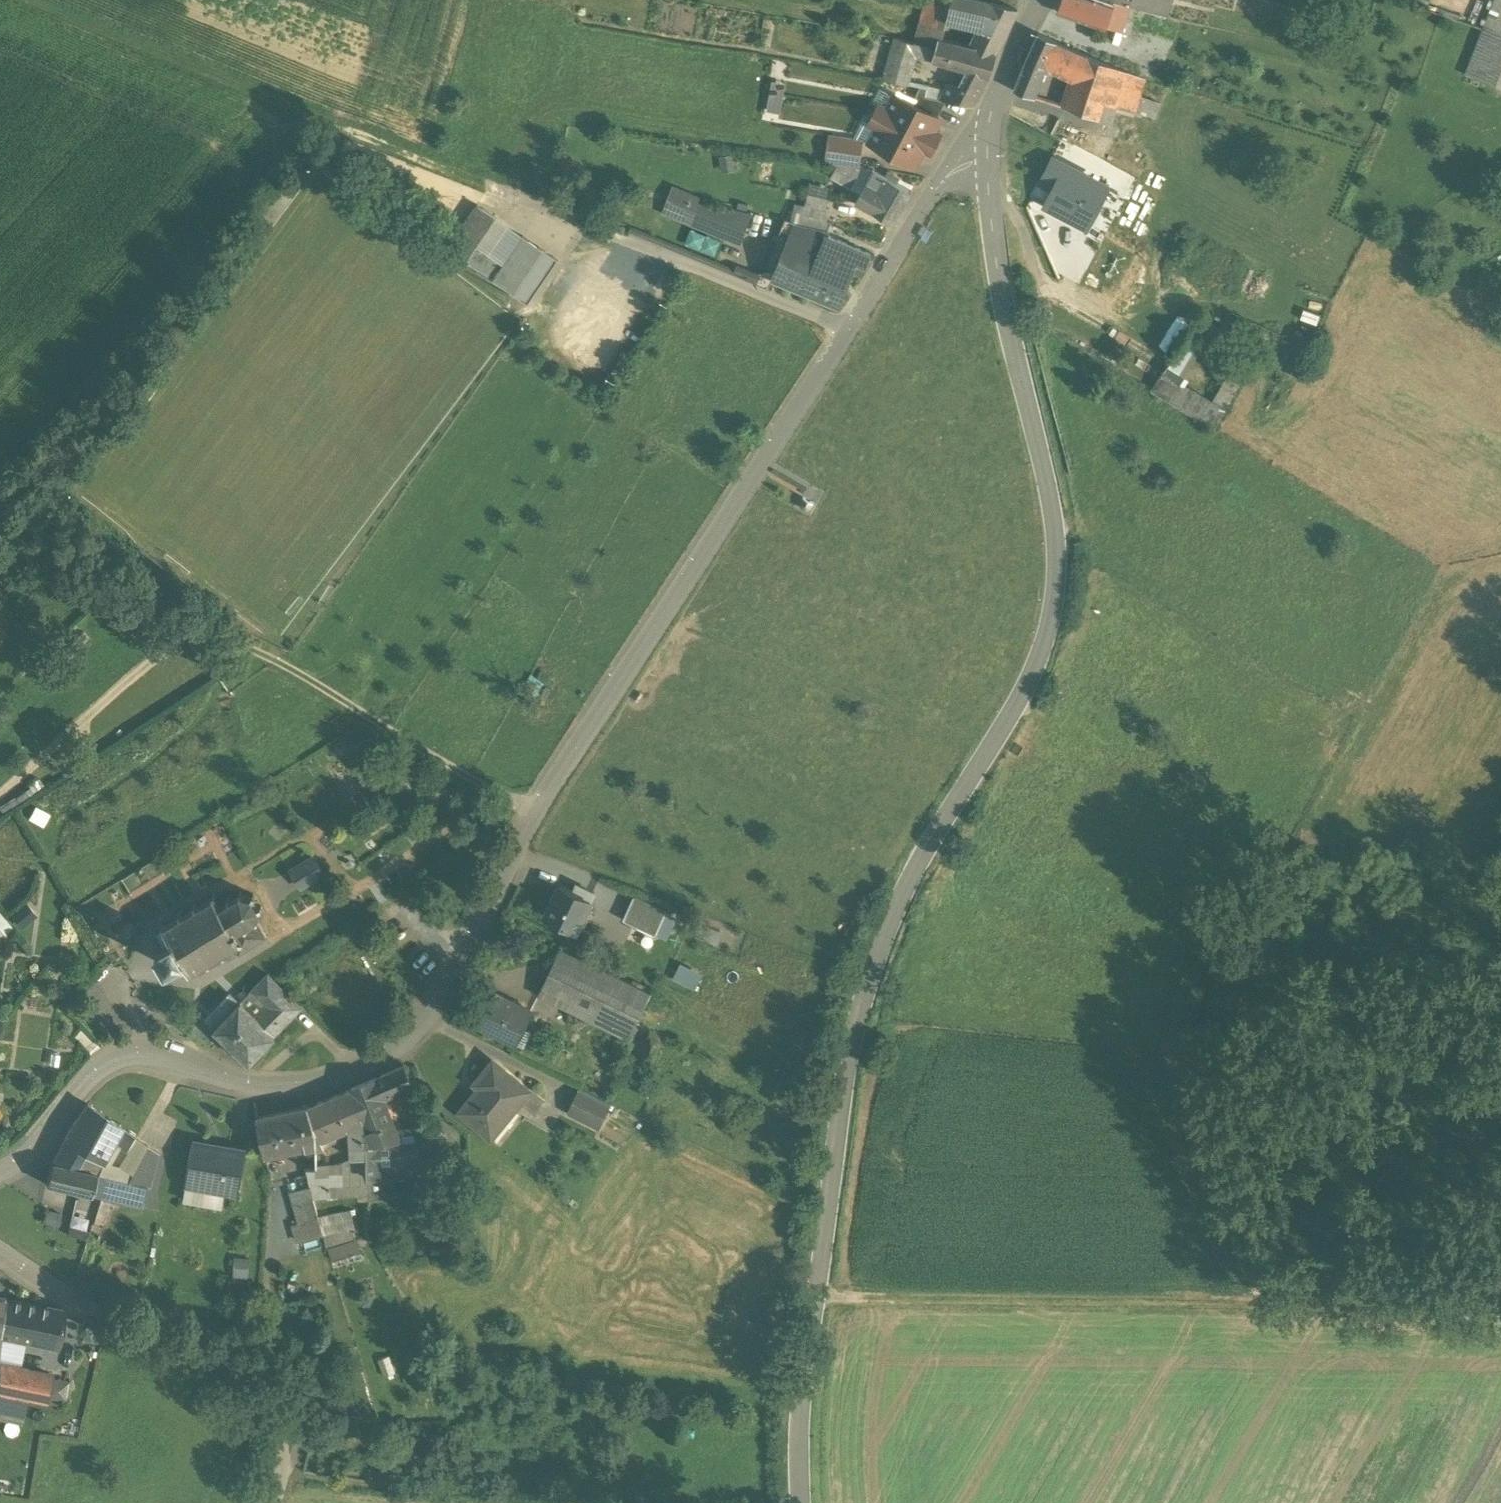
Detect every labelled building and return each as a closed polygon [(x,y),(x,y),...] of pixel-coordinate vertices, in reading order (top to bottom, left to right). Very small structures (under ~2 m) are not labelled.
[(914,43),(919,44),(935,49),(938,39),(942,40),(946,21),(951,0),(926,0),(914,43)] [(946,21),(952,22),(953,17),(982,22),(972,47),(996,54),(1017,10),(988,3),(988,2),(978,0),(951,0),(946,21)] [(1059,14),(1104,29),(1113,3),(1102,0),(1063,0),(1059,14)] [(1149,0),(1130,0),(1127,7),(1151,13),(1152,13),(1155,2),(1149,0)] [(1481,29),(1500,36),(1500,0),(1492,0),(1481,29)] [(1165,5),(1155,2),(1152,13),(1151,13),(1167,19),(1170,7),(1165,5)] [(1481,29),(1464,75),(1489,84),(1500,54),(1500,36),(1481,29)] [(1082,56),(1038,36),(1013,93),(1031,99),(1041,74),(1046,75),(1049,68),(1075,78),(1082,56)] [(914,43),(895,38),(888,60),(883,81),(908,86),(919,44),(914,43)] [(972,47),(971,47),(942,40),(938,39),(935,49),(932,62),(966,72),(959,87),(982,91),(989,78),(996,54),(972,47)] [(1489,84),(1500,89),(1500,54),(1489,84)] [(1145,82),(1082,56),(1075,78),(1071,93),(1104,105),(1133,115),(1145,82)] [(784,113),(789,84),(775,81),(769,110),(784,113)] [(1168,91),(1145,82),(1133,115),(1155,123),(1168,91)] [(959,87),(948,85),(940,101),(945,102),(973,107),(978,100),(982,91),(959,87)] [(940,101),(925,98),(927,90),(919,88),(913,105),(937,118),(945,102),(940,101)] [(1104,105),(1071,93),(1065,111),(1098,122),(1104,105)] [(913,105),(894,96),(886,111),(878,106),(869,124),(878,128),(870,143),(893,155),(896,150),(917,161),(922,152),(929,156),(941,132),(934,129),(939,119),(937,118),(913,105)] [(860,141),(832,137),(828,165),(838,166),(856,169),(860,141)] [(1107,189),(1051,161),(1031,201),(1087,229),(1107,189)] [(856,169),(838,166),(831,179),(851,190),(863,170),(856,169)] [(885,178),(873,171),(863,170),(851,190),(860,195),(855,203),(893,224),(910,192),(896,184),(899,179),(888,173),(885,178)] [(662,213),(691,225),(693,218),(696,207),(669,196),(662,213)] [(828,200),(807,196),(804,208),(807,209),(825,213),(828,200)] [(476,205),(446,249),(477,270),(477,269),(488,253),(476,246),(495,218),(476,205)] [(751,214),(696,207),(693,218),(691,225),(724,239),(739,245),(751,214)] [(825,213),(807,209),(803,225),(826,231),(829,224),(826,223),(825,213)] [(558,260),(495,218),(476,246),(488,253),(477,269),(491,279),(491,280),(527,304),(558,260)] [(803,225),(798,224),(790,242),(818,254),(826,236),(828,232),(826,231),(803,225)] [(826,236),(818,254),(851,268),(851,269),(862,274),(870,254),(826,236)] [(818,254),(790,242),(774,279),(835,305),(851,269),(851,268),(818,254)] [(770,290),(774,279),(758,272),(753,284),(770,290)] [(1208,348),(1189,336),(1153,396),(1217,434),(1255,372),(1238,362),(1212,404),(1185,388),(1208,348)] [(810,505),(800,501),(796,510),(805,514),(810,505)] [(303,886),(327,873),(318,856),(294,870),(303,886)] [(560,887),(546,917),(576,932),(594,895),(577,887),(574,893),(560,887)] [(211,899),(197,907),(195,904),(192,905),(194,909),(182,916),(180,913),(177,914),(179,918),(165,926),(160,926),(160,929),(164,929),(164,930),(159,933),(158,934),(158,935),(163,944),(164,944),(165,943),(166,944),(156,950),(166,967),(176,962),(175,963),(175,964),(180,973),(181,973),(182,972),(182,973),(188,970),(187,974),(190,975),(191,971),(205,963),(207,966),(210,965),(208,961),(220,954),(223,957),(225,956),(227,960),(266,937),(257,923),(259,921),(255,918),(257,910),(262,909),(261,906),(257,907),(253,900),(255,896),(253,894),(250,898),(242,895),(241,891),(238,892),(239,896),(230,901),(228,897),(225,899),(228,903),(219,908),(214,900),(215,895),(212,895),(211,899)] [(635,895),(623,924),(656,938),(668,909),(635,895)] [(22,925),(33,916),(25,906),(14,915),(22,925)] [(650,993),(560,950),(539,995),(629,1038),(650,993)] [(698,988),(705,973),(683,962),(676,978),(698,988)] [(302,1007),(267,974),(240,1002),(275,1035),(302,1007)] [(531,1011),(495,994),(479,1026),(515,1043),(531,1011)] [(275,1035),(240,1002),(214,1029),(227,1041),(226,1043),(227,1044),(225,1045),(233,1052),(234,1051),(235,1052),(237,1050),(249,1063),(275,1036),(275,1035)] [(530,1089),(493,1060),(474,1084),(479,1088),(460,1112),(492,1137),(530,1089)] [(403,1067),(376,1079),(383,1098),(411,1084),(403,1067)] [(376,1079),(350,1090),(363,1123),(362,1124),(363,1133),(392,1122),(383,1098),(376,1079)] [(611,1103),(579,1087),(567,1112),(599,1128),(611,1103)] [(363,1123),(350,1090),(307,1108),(317,1132),(321,1140),(350,1128),(363,1123)] [(122,1128),(87,1104),(69,1129),(61,1144),(102,1163),(122,1128)] [(307,1108),(257,1118),(265,1155),(316,1145),(316,1132),(317,1132),(307,1108)] [(430,1128),(396,1131),(392,1122),(363,1133),(366,1156),(367,1169),(367,1176),(440,1169),(435,1125),(431,1127),(430,1128)] [(363,1123),(350,1128),(356,1155),(353,1155),(354,1161),(354,1170),(367,1169),(366,1156),(363,1133),(362,1124),(363,1123)] [(118,1166),(130,1176),(146,1145),(136,1137),(118,1166)] [(247,1149),(193,1140),(185,1184),(239,1193),(247,1149)] [(61,1144),(52,1163),(102,1175),(102,1163),(61,1144)] [(130,1176),(127,1181),(147,1186),(156,1152),(146,1145),(130,1176)] [(354,1170),(354,1161),(341,1167),(306,1167),(310,1186),(313,1198),(368,1192),(367,1176),(367,1169),(354,1170)] [(102,1175),(52,1163),(46,1184),(96,1196),(102,1175)] [(393,1173),(367,1176),(368,1192),(369,1198),(395,1197),(393,1173)] [(127,1181),(102,1175),(96,1196),(141,1207),(147,1186),(127,1181)] [(313,1198),(310,1186),(291,1192),(301,1222),(294,1224),(299,1241),(325,1234),(319,1214),(313,1198)] [(352,1208),(319,1214),(325,1234),(331,1258),(361,1249),(352,1208)] [(66,1217),(47,1213),(44,1227),(62,1232),(66,1217)] [(73,1215),(72,1227),(89,1230),(91,1217),(73,1215)] [(3,1296),(0,1324),(0,1333),(8,1335),(43,1341),(44,1335),(57,1337),(62,1308),(3,1296)] [(0,1333),(0,1361),(4,1362),(8,1335),(0,1333)] [(0,1361),(0,1389),(23,1394),(45,1398),(50,1372),(4,1362),(0,1361)] [(70,1376),(50,1372),(45,1398),(64,1403),(70,1376)] [(12,1414),(23,1394),(0,1389),(0,1413),(12,1414)]
